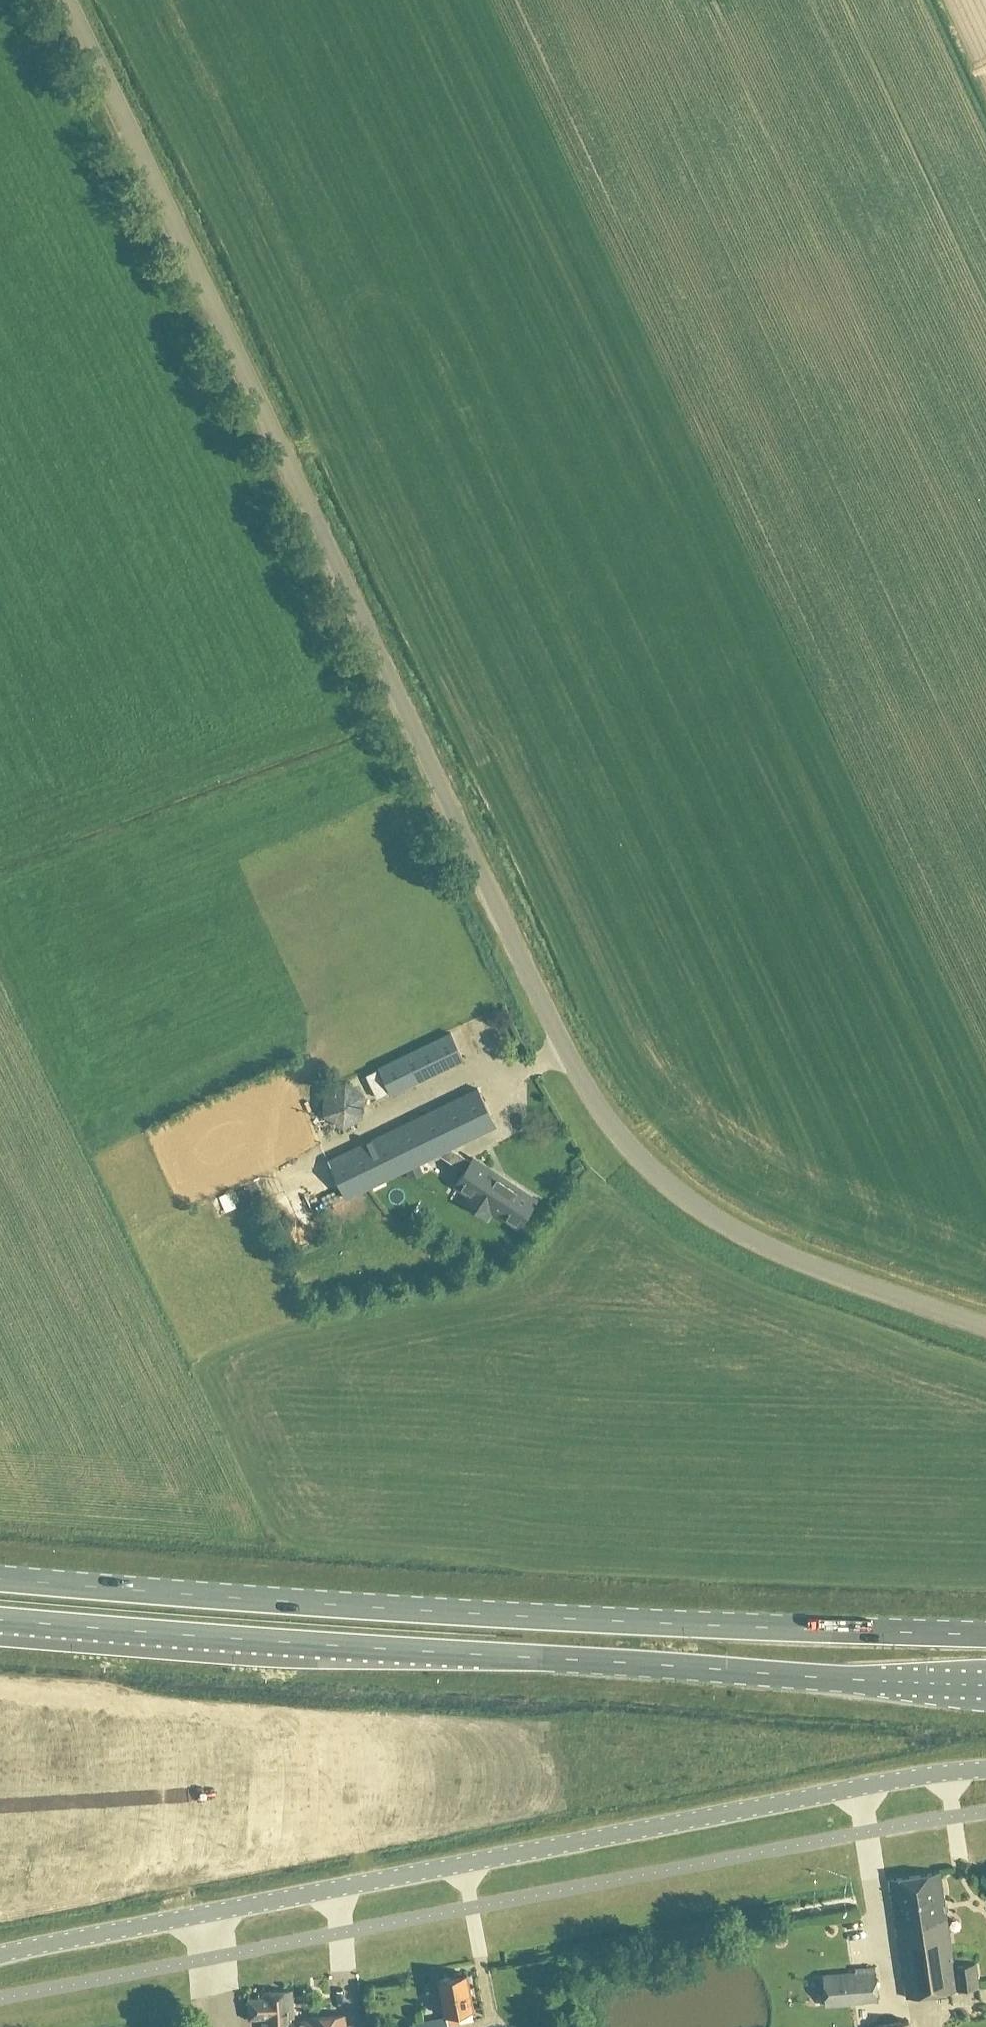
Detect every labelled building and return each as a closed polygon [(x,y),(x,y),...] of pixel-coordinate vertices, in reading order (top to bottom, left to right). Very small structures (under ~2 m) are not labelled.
[(450,1033),(379,1068),(392,1096),(464,1061),(450,1033)] [(377,1069),(366,1075),(378,1098),(388,1092),(377,1069)] [(362,1118),(363,1096),(345,1084),(325,1094),(324,1116),(343,1127),(362,1118)] [(496,1127),(478,1089),(328,1162),(347,1201),(439,1156),(464,1172),(454,1188),(464,1195),(460,1201),(487,1219),(491,1212),(518,1230),(538,1200),(474,1158),(470,1163),(450,1149),(496,1127)] [(420,1166),(407,1173),(411,1182),(425,1175),(420,1166)] [(230,1191),(219,1196),(226,1211),(237,1207),(230,1191)] [(939,1873),(889,1880),(907,2000),(979,1989),(975,1965),(953,1968),(939,1873)] [(878,2004),(876,1973),(823,1977),(825,2007),(878,2004)] [(466,1976),(438,1981),(444,2016),(472,2011),(466,1976)] [(310,2023),(293,2024),(291,1993),(262,1995),(262,2001),(248,2001),(249,2020),(263,2019),(264,2026),(310,2026),(310,2023)] [(344,2017),(309,2020),(310,2023),(310,2026),(345,2026),(344,2017)]
